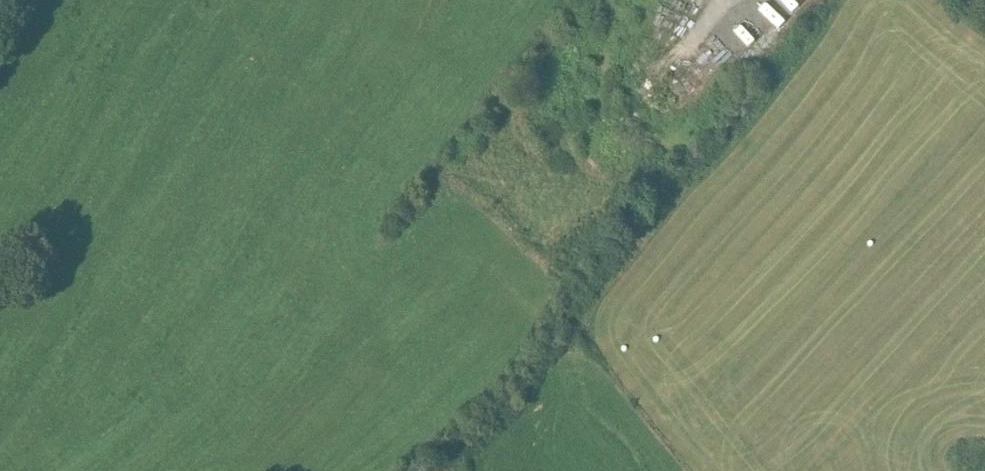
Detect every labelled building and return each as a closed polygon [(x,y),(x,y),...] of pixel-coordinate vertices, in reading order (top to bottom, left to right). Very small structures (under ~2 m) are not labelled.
[(718,44),(735,57),(741,49),(725,35),(718,44)]
